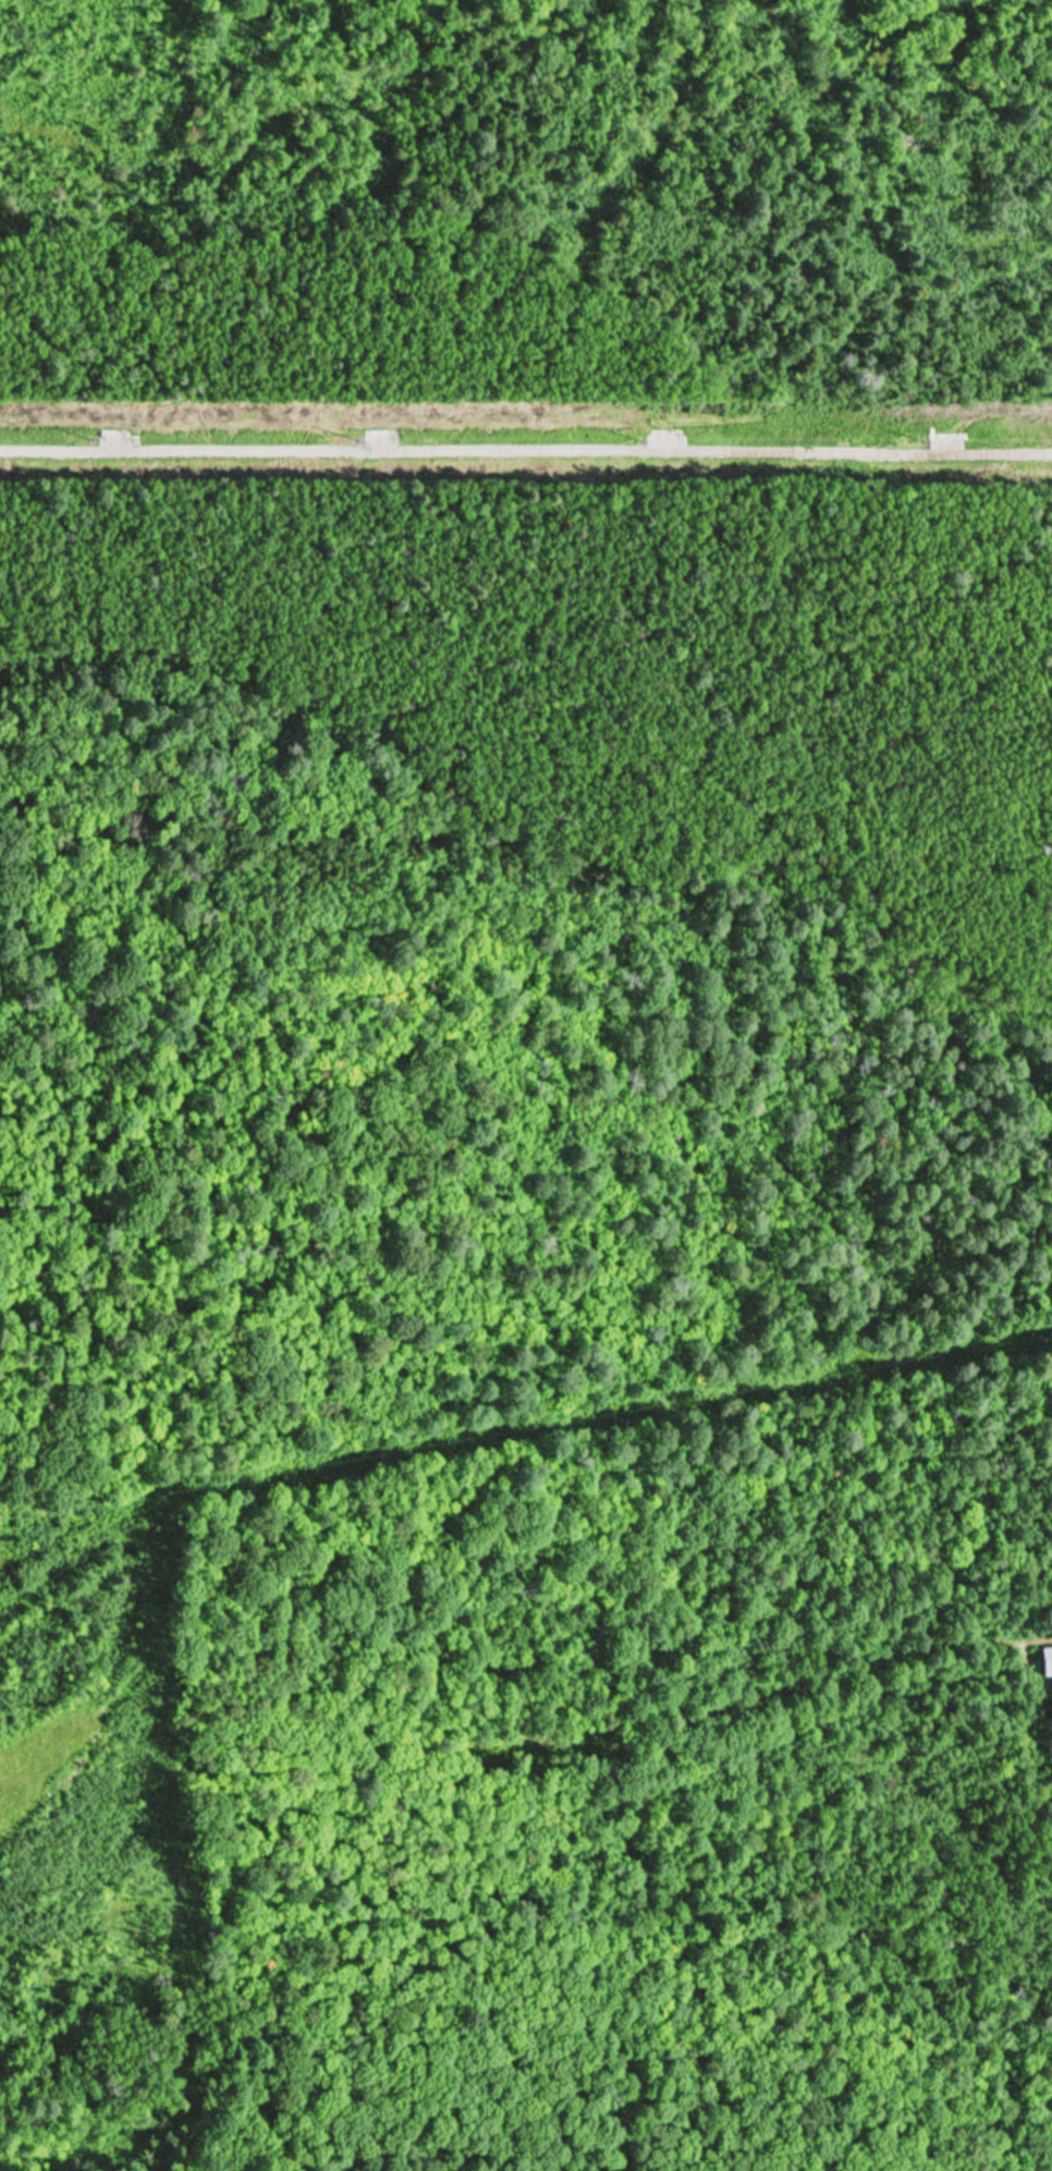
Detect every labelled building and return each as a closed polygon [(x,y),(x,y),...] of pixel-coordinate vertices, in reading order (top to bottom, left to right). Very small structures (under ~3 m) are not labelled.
[(1035,1674),(1051,1674),(1051,1646),(1035,1646),(1035,1674)]
